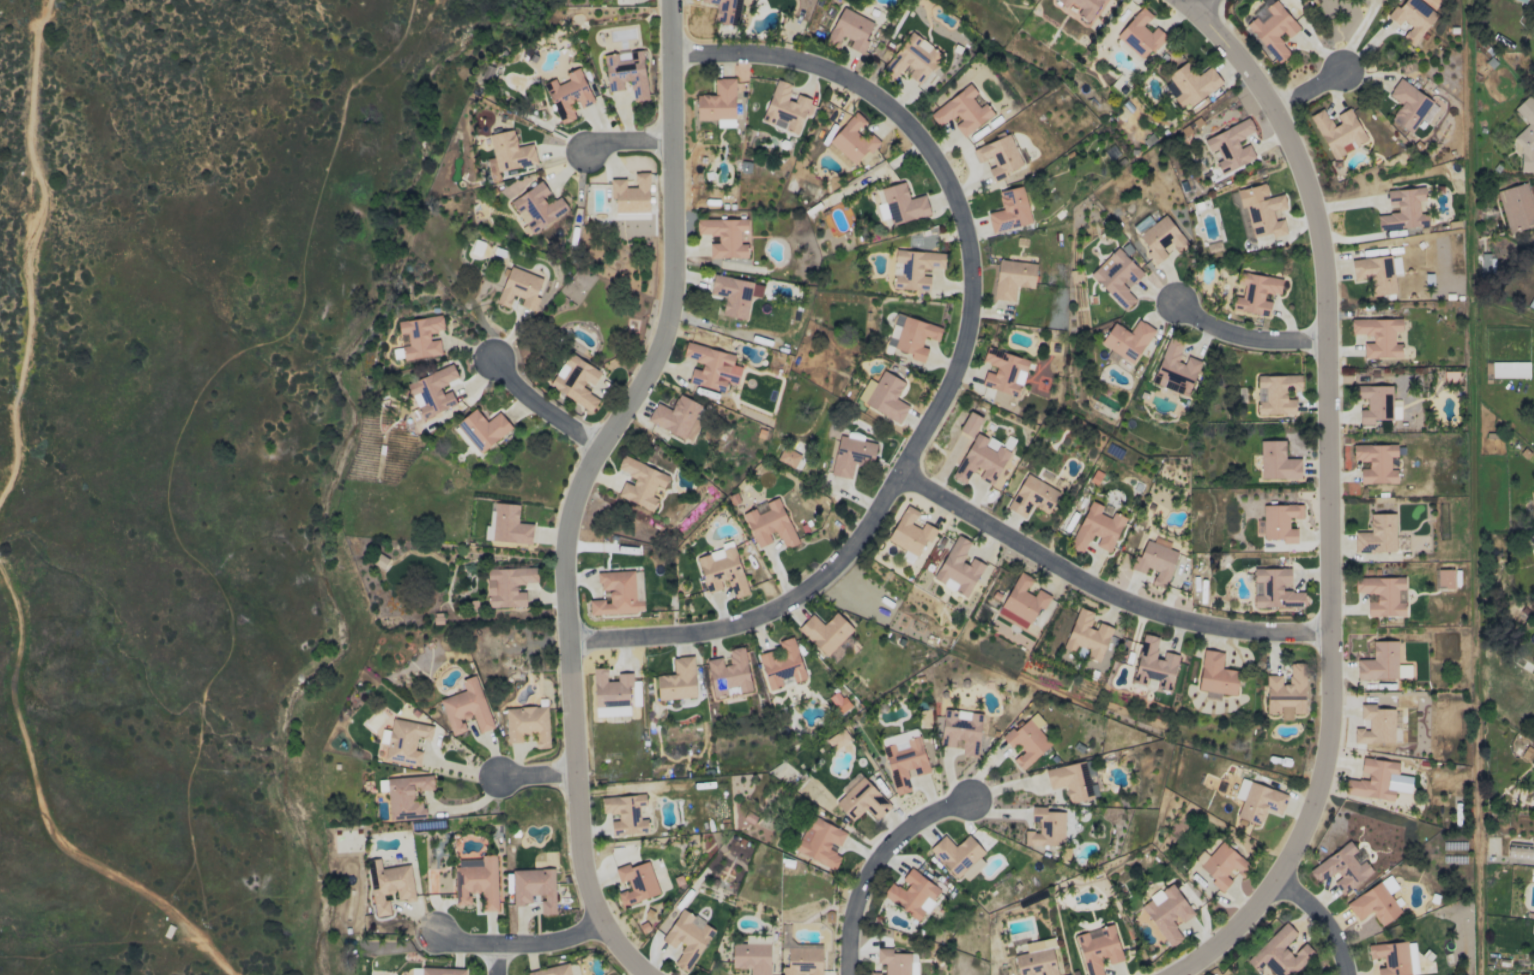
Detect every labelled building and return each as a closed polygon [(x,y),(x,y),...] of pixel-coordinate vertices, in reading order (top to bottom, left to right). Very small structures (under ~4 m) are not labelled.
[(741,0),(701,0),(701,2),(716,4),(714,21),(738,24),(741,0)] [(1102,0),(1057,0),(1056,1),(1066,7),(1069,1),(1081,8),(1077,15),(1089,22),(1102,0)] [(1276,0),(1275,0),(1265,7),(1270,14),(1259,23),(1255,17),(1246,24),(1277,63),(1290,53),(1276,36),(1283,31),(1288,38),(1299,29),(1276,0)] [(1437,14),(1418,0),(1404,0),(1398,9),(1394,6),(1386,16),(1398,25),(1402,20),(1410,26),(1402,38),(1412,46),(1437,14)] [(873,22),(842,7),(825,41),(837,48),(842,36),(852,40),(849,46),(861,53),(867,41),(865,39),(873,22)] [(1115,36),(1142,61),(1165,36),(1155,27),(1150,33),(1142,26),(1152,16),(1142,7),(1115,36)] [(919,85),(942,55),(912,31),(881,70),(896,81),(903,72),(919,85)] [(603,54),(607,92),(628,90),(629,102),(647,100),(642,50),(603,54)] [(1222,83),(1210,66),(1196,76),(1187,62),(1167,75),(1180,93),(1173,97),(1182,110),(1222,83)] [(560,124),(575,118),(570,104),(577,101),(579,107),(592,102),(579,67),(565,72),(568,80),(557,85),(555,79),(545,83),(560,124)] [(733,119),(734,78),(714,78),(714,94),(697,94),(697,118),(733,119)] [(1410,133),(1432,100),(1399,78),(1388,95),(1401,103),(1390,119),(1410,133)] [(761,122),(798,134),(804,115),(810,117),(815,102),(795,95),(793,101),(787,99),(792,84),(775,79),(761,122)] [(930,115),(939,127),(955,114),(960,120),(954,126),(963,137),(993,113),(984,103),(979,107),(971,98),(977,93),(969,83),(930,115)] [(1523,118),(1533,108),(1533,103),(1527,96),(1514,108),(1523,118)] [(1310,115),(1332,159),(1367,142),(1350,108),(1336,115),(1340,122),(1332,126),(1323,108),(1310,115)] [(855,164),(866,150),(870,154),(880,141),(868,132),(864,138),(856,132),(865,120),(854,111),(829,143),(855,164)] [(734,120),(717,119),(716,127),(734,127),(734,120)] [(1203,138),(1208,151),(1216,148),(1221,160),(1215,162),(1220,173),(1255,159),(1248,144),(1240,148),(1237,140),(1255,132),(1249,119),(1203,138)] [(536,164),(533,144),(516,147),(513,130),(488,134),(492,158),(486,159),(490,178),(498,176),(497,171),(536,164)] [(972,149),(977,162),(990,157),(994,166),(988,169),(993,179),(1022,167),(1009,134),(972,149)] [(649,212),(648,172),(634,172),(635,187),(625,187),(625,178),(610,179),(610,199),(614,199),(614,213),(649,212)] [(568,211),(559,196),(546,203),(542,195),(548,192),(542,182),(510,200),(530,233),(568,211)] [(924,194),(909,199),(904,182),(881,188),(891,225),(930,214),(924,194)] [(1532,226),(1533,235),(1533,211),(1533,212),(1526,183),(1497,190),(1507,232),(1532,226)] [(1237,189),(1240,208),(1246,207),(1252,238),(1286,232),(1283,219),(1274,221),(1272,211),(1286,209),(1283,194),(1268,197),(1266,184),(1237,189)] [(1427,225),(1426,213),(1420,213),(1418,201),(1425,200),(1424,187),(1386,190),(1388,202),(1396,201),(1397,213),(1377,215),(1378,230),(1427,225)] [(1022,228),(1021,188),(999,189),(1000,211),(988,211),(989,230),(1022,228)] [(1189,246),(1165,214),(1138,235),(1150,251),(1146,254),(1154,264),(1167,255),(1164,251),(1171,246),(1178,254),(1189,246)] [(709,258),(747,258),(747,244),(740,244),(740,232),(747,232),(747,219),(696,219),(696,234),(718,235),(718,243),(709,243),(709,258)] [(1137,297),(1129,288),(1143,274),(1117,247),(1089,275),(1124,310),(1137,297)] [(945,253),(894,250),(894,262),(901,262),(900,274),(893,274),(892,288),(928,290),(929,276),(922,276),(922,268),(944,269),(945,253)] [(1351,260),(1353,280),(1369,278),(1371,296),(1395,293),(1391,256),(1351,260)] [(1021,286),(1022,261),(996,260),(995,300),(1014,301),(1015,286),(1021,286)] [(543,278),(510,266),(496,303),(508,307),(513,294),(522,298),(520,305),(532,310),(543,278)] [(1282,279),(1239,271),(1236,284),(1243,285),(1241,297),(1235,296),(1232,309),(1268,316),(1271,302),(1262,300),(1264,292),(1279,295),(1282,279)] [(721,315),(746,319),(750,296),(761,298),(763,283),(713,274),(709,294),(725,297),(721,315)] [(942,327),(895,314),(886,346),(910,353),(909,358),(923,362),(927,348),(921,346),(924,337),(938,341),(942,327)] [(441,354),(439,339),(430,340),(429,333),(443,331),(441,315),(397,321),(399,334),(406,333),(408,346),(401,346),(403,360),(441,354)] [(1401,357),(1401,343),(1394,344),(1394,331),(1401,331),(1401,318),(1351,319),(1351,335),(1372,335),(1372,343),(1363,343),(1363,358),(1401,357)] [(1100,343),(1132,364),(1155,330),(1138,319),(1129,332),(1114,322),(1100,343)] [(1187,356),(1184,364),(1176,361),(1183,342),(1169,336),(1151,383),(1187,396),(1200,361),(1187,356)] [(724,392),(726,382),(736,384),(740,367),(732,365),(735,354),(685,342),(682,357),(702,362),(700,370),(691,368),(688,383),(724,392)] [(981,386),(1015,396),(1026,359),(986,347),(982,363),(996,367),(993,373),(985,371),(981,386)] [(598,397),(581,389),(585,381),(593,385),(601,371),(567,352),(548,387),(592,411),(598,397)] [(1491,377),(1528,378),(1528,362),(1492,361),(1491,377)] [(456,405),(450,390),(442,394),(439,386),(458,379),(452,365),(407,383),(421,419),(456,405)] [(856,400),(899,424),(909,406),(895,398),(904,382),(883,370),(875,383),(868,379),(856,400)] [(1443,382),(1457,382),(1457,371),(1444,371),(1443,382)] [(1295,414),(1295,399),(1286,399),(1286,390),(1302,390),(1301,375),(1256,376),(1257,387),(1265,387),(1266,401),(1257,401),(1257,415),(1295,414)] [(1359,424),(1374,425),(1374,419),(1392,419),(1392,386),(1354,385),(1354,398),(1366,398),(1366,409),(1359,409),(1359,424)] [(701,405),(677,394),(671,409),(655,402),(646,422),(691,442),(701,421),(695,418),(701,405)] [(499,411),(485,422),(475,408),(455,424),(479,454),(512,428),(499,411)] [(982,418),(969,411),(958,430),(971,437),(982,418)] [(872,466),(876,443),(862,440),(863,436),(839,431),(830,475),(850,479),(853,463),(872,466)] [(952,477),(966,484),(974,466),(982,470),(978,478),(996,486),(1013,451),(974,433),(952,477)] [(1261,440),(1260,478),(1300,479),(1300,458),(1284,458),(1285,441),(1261,440)] [(1397,483),(1397,469),(1390,469),(1389,457),(1397,457),(1397,444),(1353,445),(1353,461),(1368,461),(1368,469),(1359,469),(1360,483),(1397,483)] [(776,461),(794,468),(800,453),(782,446),(776,461)] [(617,496),(653,511),(657,499),(650,497),(656,484),(663,487),(668,475),(622,456),(616,469),(635,477),(631,485),(623,481),(617,496)] [(1048,513),(1059,491),(1026,475),(1023,480),(1021,479),(1007,509),(1025,518),(1031,505),(1048,513)] [(798,543),(778,497),(741,513),(757,548),(771,542),(768,534),(776,530),(784,549),(798,543)] [(1109,552),(1125,517),(1113,512),(1110,518),(1099,513),(1103,506),(1089,500),(1069,547),(1083,553),(1091,534),(1099,538),(1095,546),(1109,552)] [(518,504),(490,503),(489,526),(484,525),(484,541),(532,543),(532,523),(517,523),(518,504)] [(1262,505),(1263,539),(1282,539),(1282,543),(1297,543),(1296,528),(1288,529),(1288,518),(1302,518),(1302,504),(1262,505)] [(887,541),(918,555),(925,540),(930,542),(937,529),(923,523),(920,529),(911,525),(918,511),(905,505),(887,541)] [(1394,513),(1369,514),(1370,531),(1354,532),(1354,552),(1395,551),(1394,513)] [(933,579),(967,597),(984,564),(966,555),(972,543),(956,534),(933,579)] [(1177,551),(1145,540),(1140,557),(1135,556),(1130,569),(1144,573),(1146,567),(1156,570),(1151,584),(1165,588),(1177,551)] [(748,593),(733,545),(696,557),(707,593),(721,588),(719,581),(727,578),(733,598),(748,593)] [(525,606),(525,591),(516,591),(516,583),(537,583),(537,567),(486,569),(487,607),(525,606)] [(1253,607),(1303,607),(1303,591),(1282,591),(1282,583),(1290,583),(1290,568),(1254,568),(1253,607)] [(1438,569),(1438,588),(1453,588),(1453,569),(1438,569)] [(590,615),(643,612),(643,600),(635,600),(634,570),(598,572),(599,590),(609,590),(609,600),(589,601),(590,615)] [(997,613),(1027,629),(1038,607),(1043,610),(1050,596),(1037,589),(1034,596),(1025,592),(1032,578),(1019,571),(997,613)] [(1354,593),(1375,593),(1376,601),(1366,601),(1367,616),(1404,615),(1404,602),(1397,602),(1397,589),(1405,589),(1405,576),(1354,577),(1354,593)] [(1111,627),(1098,623),(1096,630),(1089,627),(1094,612),(1078,607),(1064,648),(1074,651),(1076,645),(1089,650),(1086,658),(1100,662),(1111,627)] [(797,629),(826,656),(853,628),(835,612),(823,625),(811,614),(797,629)] [(1178,654),(1164,652),(1162,660),(1155,658),(1159,637),(1142,633),(1132,683),(1145,685),(1146,678),(1162,681),(1160,690),(1171,692),(1178,654)] [(758,655),(769,690),(788,685),(788,684),(805,679),(793,636),(776,641),(779,648),(758,655)] [(1410,678),(1410,664),(1397,665),(1396,640),(1372,641),(1372,659),(1356,660),(1357,679),(1410,678)] [(707,660),(713,698),(727,695),(726,688),(738,686),(739,693),(751,691),(744,646),(727,649),(730,664),(722,666),(721,657),(707,660)] [(1197,689),(1235,695),(1239,671),(1221,668),(1224,652),(1204,649),(1197,689)] [(695,698),(693,656),(672,657),(673,674),(656,675),(657,699),(695,698)] [(1266,675),(1266,714),(1281,714),(1281,719),(1292,719),(1292,713),(1305,713),(1305,663),(1289,663),(1289,684),(1281,684),(1281,675),(1266,675)] [(631,715),(629,673),(616,673),(617,681),(606,681),(606,668),(593,668),(595,716),(631,715)] [(493,728),(476,675),(461,680),(464,691),(439,699),(451,735),(464,731),(461,720),(473,716),(478,733),(493,728)] [(849,707),(839,690),(828,697),(839,714),(849,707)] [(1394,742),(1393,708),(1376,708),(1376,704),(1360,704),(1360,719),(1368,719),(1368,728),(1354,728),(1354,743),(1394,742)] [(506,708),(507,742),(521,742),(521,734),(535,734),(536,748),(548,748),(547,706),(506,708)] [(981,713),(944,710),(940,746),(962,748),(962,755),(977,757),(981,713)] [(432,725),(391,719),(385,760),(419,765),(421,751),(414,750),(416,737),(430,739),(432,725)] [(826,738),(833,751),(851,742),(844,729),(826,738)] [(881,738),(894,795),(910,791),(906,778),(928,772),(918,729),(881,738)] [(1021,730),(1005,730),(1005,745),(1021,745),(1021,730)] [(1393,800),(1394,790),(1410,792),(1412,776),(1396,774),(1398,762),(1362,757),(1360,772),(1368,773),(1367,781),(1346,778),(1344,794),(1393,800)] [(1045,768),(1048,789),(1065,787),(1067,802),(1092,798),(1089,776),(1093,776),(1091,761),(1045,768)] [(852,821),(865,808),(877,820),(891,806),(857,772),(839,790),(843,794),(834,803),(852,821)] [(388,820),(424,818),(423,800),(413,801),(413,790),(433,789),(433,776),(378,778),(379,791),(387,790),(388,820)] [(1261,825),(1265,809),(1281,814),(1287,793),(1240,779),(1235,798),(1242,800),(1236,818),(1261,825)] [(601,797),(602,814),(618,813),(618,821),(611,821),(611,835),(647,833),(647,819),(639,819),(638,806),(645,805),(645,795),(601,797)] [(1063,846),(1064,812),(1046,811),(1046,806),(1031,806),(1031,822),(1039,822),(1039,831),(1024,831),(1024,844),(1063,846)] [(795,851),(834,869),(841,855),(828,850),(831,843),(840,846),(846,832),(811,816),(795,851)] [(957,879),(961,874),(967,880),(988,860),(966,836),(955,847),(944,835),(929,849),(957,879)] [(1507,847),(1530,847),(1531,839),(1507,838),(1507,847)] [(1251,866),(1221,841),(1208,857),(1202,852),(1195,860),(1215,877),(1210,883),(1222,892),(1231,880),(1226,876),(1231,868),(1241,877),(1251,866)] [(1308,870),(1319,885),(1330,877),(1341,894),(1372,872),(1364,860),(1357,864),(1350,854),(1356,850),(1350,841),(1308,870)] [(1506,856),(1532,856),(1532,848),(1507,848),(1506,856)] [(496,854),(481,855),(481,859),(455,860),(456,905),(469,905),(469,893),(481,892),(481,911),(497,911),(496,854)] [(414,899),(410,865),(380,869),(379,858),(372,859),(374,877),(370,878),(375,916),(388,915),(386,894),(396,893),(397,901),(414,899)] [(629,867),(628,864),(614,868),(618,882),(627,880),(630,889),(617,893),(621,906),(659,894),(648,861),(629,867)] [(891,882),(882,895),(919,921),(940,890),(910,868),(902,879),(909,884),(904,891),(891,882)] [(555,914),(554,869),(512,870),(513,905),(531,904),(530,895),(541,895),(542,914),(555,914)] [(1380,926),(1401,913),(1381,881),(1345,903),(1357,921),(1371,911),(1380,926)] [(1193,915),(1171,883),(1140,904),(1169,947),(1184,937),(1177,926),(1193,915)] [(714,928),(681,908),(661,941),(678,951),(671,963),(687,973),(714,928)] [(1256,972),(1264,964),(1274,974),(1291,974),(1314,953),(1305,943),(1292,955),(1283,947),(1297,934),(1286,922),(1246,960),(1256,972)] [(790,944),(790,925),(782,925),(781,946),(787,946),(787,967),(782,967),(782,974),(797,974),(797,973),(807,973),(807,974),(821,974),(821,944),(790,944)] [(1114,925),(1075,934),(1085,974),(1102,974),(1098,958),(1107,956),(1109,964),(1122,961),(1114,925)] [(770,936),(745,935),(745,943),(732,943),(731,968),(750,968),(750,974),(769,974),(770,936)] [(1026,953),(1014,955),(1016,968),(1020,967),(1021,974),(1057,974),(1052,946),(1055,945),(1053,938),(1024,942),(1026,953)] [(1407,942),(1368,944),(1368,958),(1383,957),(1383,967),(1377,967),(1377,974),(1408,974),(1407,942)] [(913,967),(910,967),(910,953),(891,953),(892,949),(877,948),(876,963),(885,963),(884,973),(870,973),(870,974),(913,974),(913,967)] [(526,974),(580,974),(577,961),(525,973),(526,974)]
